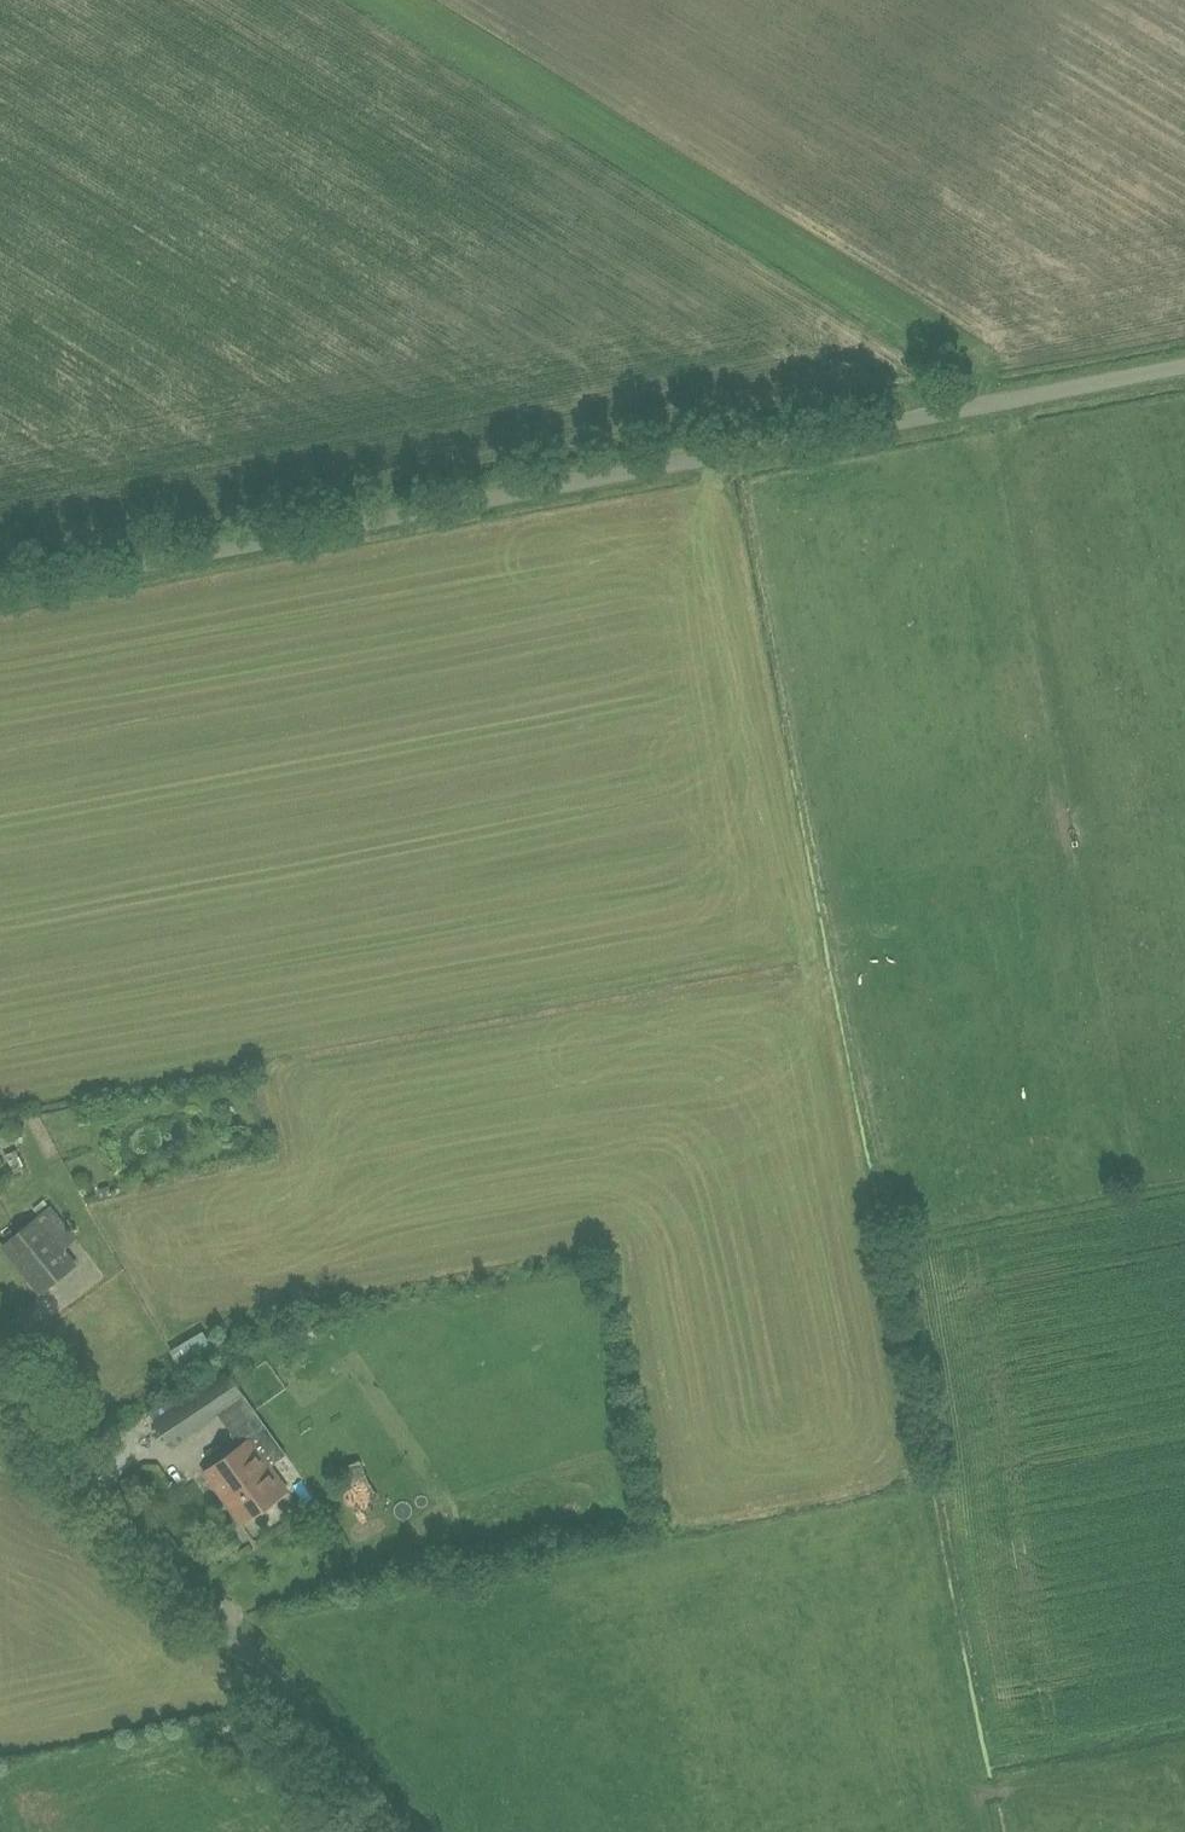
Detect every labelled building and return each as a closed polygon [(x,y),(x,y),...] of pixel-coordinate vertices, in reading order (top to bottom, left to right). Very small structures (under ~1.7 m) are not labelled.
[(75,1264),(64,1250),(77,1239),(50,1206),(37,1216),(39,1219),(3,1247),(40,1292),(75,1264)] [(173,1445),(245,1396),(228,1372),(157,1422),(173,1445)] [(242,1523),(287,1490),(250,1439),(205,1472),(242,1523)] [(293,1455),(280,1463),(306,1503),(319,1494),(293,1455)] [(366,1510),(381,1504),(363,1463),(346,1470),(357,1495),(359,1495),(366,1510)]
